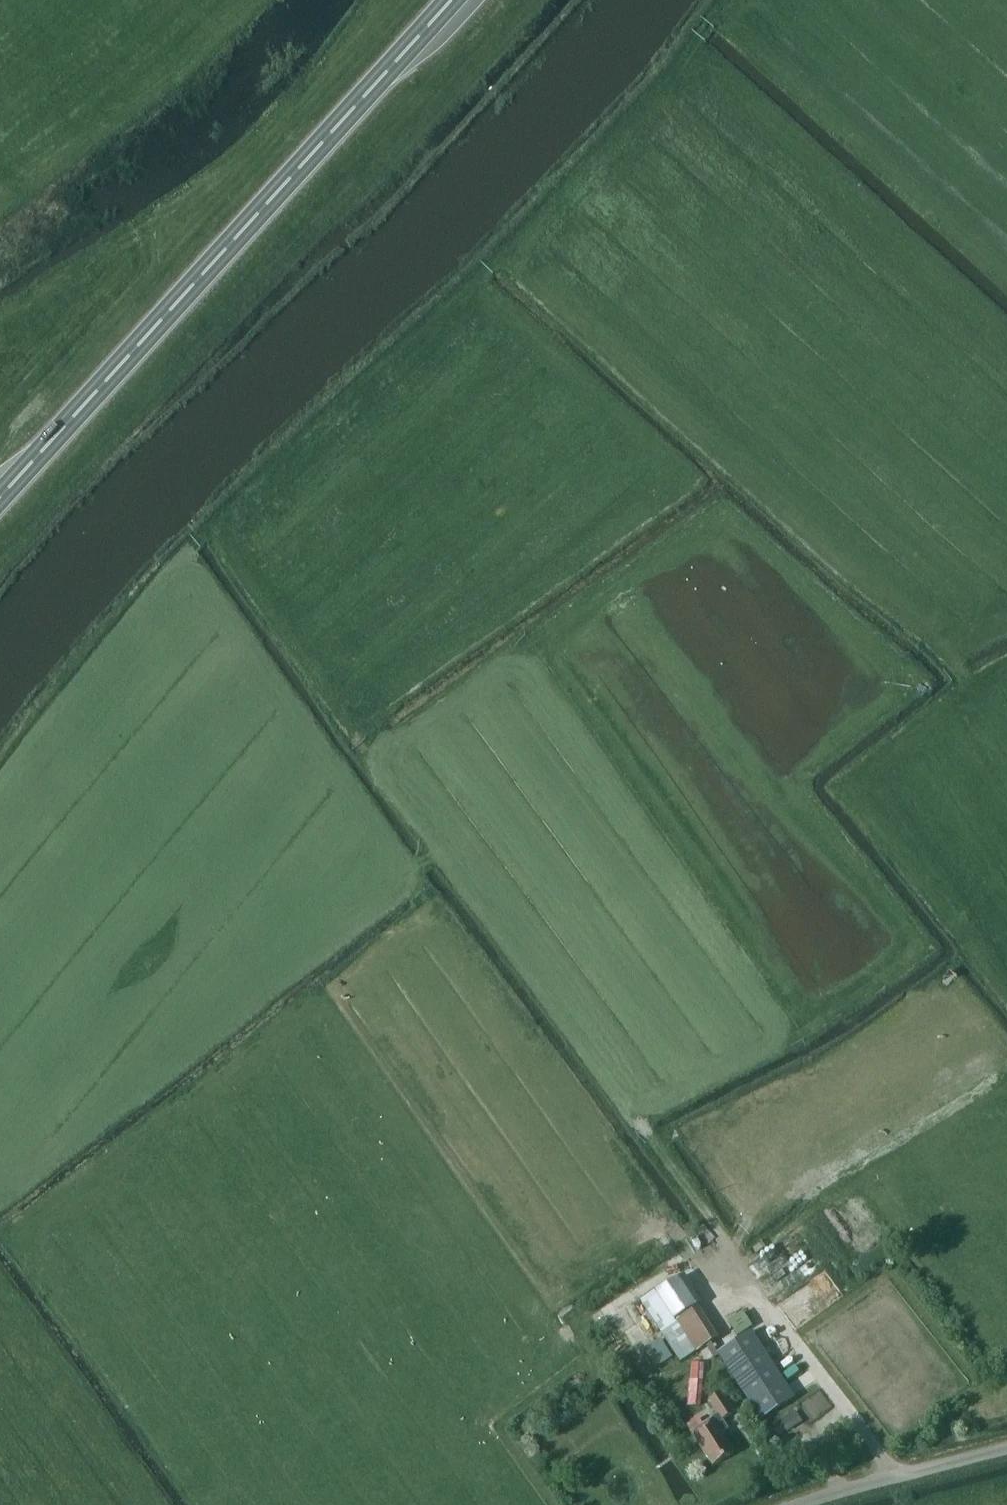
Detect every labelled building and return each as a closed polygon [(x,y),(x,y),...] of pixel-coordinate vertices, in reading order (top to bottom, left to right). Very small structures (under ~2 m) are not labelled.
[(642,1301),(633,1287),(589,1316),(633,1384),(675,1356),(680,1364),(697,1353),(674,1319),(673,1319),(655,1292),(642,1301)] [(751,1333),(717,1355),(760,1422),(794,1400),(751,1333)] [(722,1420),(734,1413),(720,1391),(707,1399),(717,1415),(719,1414),(722,1420)] [(690,1432),(712,1467),(733,1453),(721,1434),(728,1429),(722,1420),(719,1414),(717,1415),(690,1432)]
